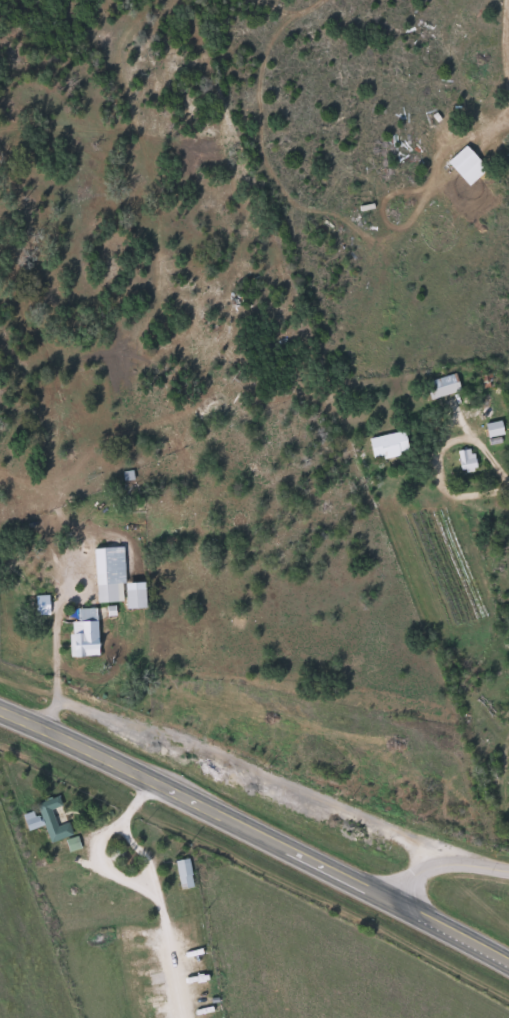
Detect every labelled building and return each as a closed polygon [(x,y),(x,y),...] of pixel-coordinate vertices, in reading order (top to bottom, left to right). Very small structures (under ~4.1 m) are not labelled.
[(444,163),(466,186),(484,169),(462,146),(444,163)] [(424,381),(427,398),(458,392),(454,374),(424,381)] [(501,435),(499,421),(483,423),(484,437),(501,435)] [(370,459),(406,452),(401,431),(366,438),(370,459)] [(473,470),(471,449),(456,450),(458,472),(473,470)] [(140,582),(122,583),(121,547),(91,548),(94,603),(122,601),(122,609),(142,608),(140,582)] [(47,615),(47,595),(33,595),(33,615),(47,615)] [(75,609),(75,621),(69,622),(69,634),(66,634),(66,657),(96,656),(94,608),(75,609)] [(71,835),(66,822),(55,826),(49,810),(60,806),(56,795),(33,803),(47,843),(71,835)] [(20,814),(25,831),(39,826),(33,810),(20,814)] [(62,840),(66,853),(78,849),(75,836),(62,840)] [(173,861),(177,889),(191,887),(187,859),(173,861)]
